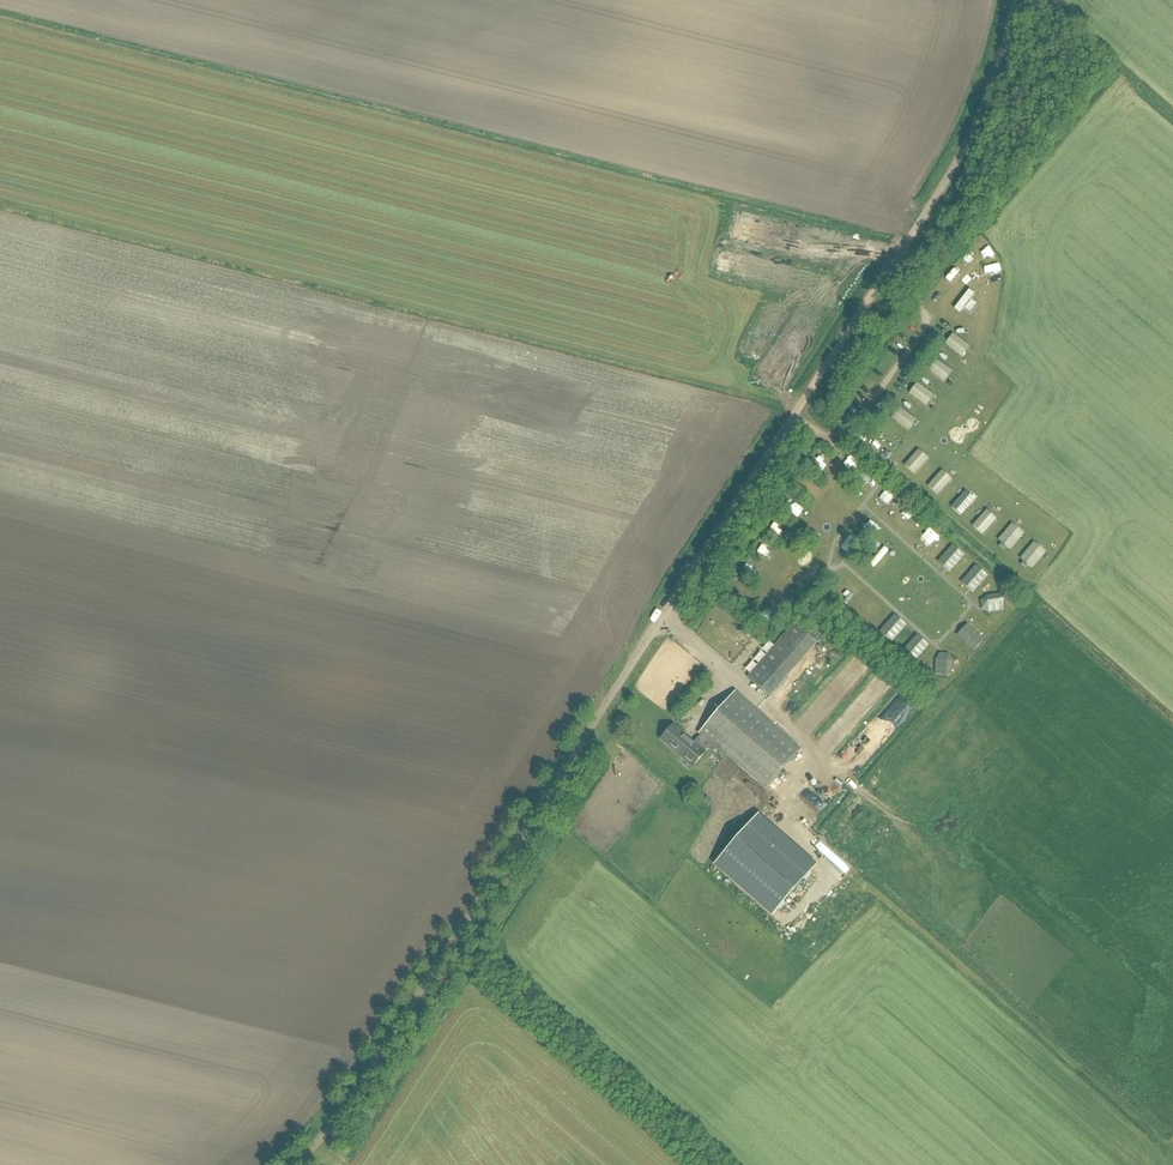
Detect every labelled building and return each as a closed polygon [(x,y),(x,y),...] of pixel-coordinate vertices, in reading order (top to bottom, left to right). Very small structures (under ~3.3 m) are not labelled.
[(841,246),(844,237),(820,230),(817,238),(841,246)] [(965,358),(973,347),(955,335),(948,345),(965,358)] [(947,383),(954,371),(936,360),(929,373),(947,383)] [(918,385),(911,398),(929,407),(936,394),(918,385)] [(895,417),(911,430),(918,421),(902,408),(895,417)] [(907,466),(917,475),(931,459),(921,450),(907,466)] [(940,495),(954,480),(944,471),(931,487),(940,495)] [(954,507),(963,516),(978,502),(969,493),(954,507)] [(908,533),(922,517),(913,508),(898,524),(908,533)] [(988,511),(975,527),(985,535),(998,519),(988,511)] [(1011,549),(1024,532),(1014,524),(1001,541),(1011,549)] [(930,553),(946,537),(937,528),(921,544),(930,553)] [(1024,558),(1036,568),(1048,552),(1036,543),(1024,558)] [(877,547),(870,555),(885,569),(892,560),(877,547)] [(942,564),(952,573),(966,557),(957,548),(942,564)] [(978,569),(966,586),(976,593),(988,576),(978,569)] [(845,603),(859,587),(850,579),(836,595),(845,603)] [(987,605),(992,609),(1006,593),(1001,589),(987,605)] [(1007,593),(992,609),(997,613),(1011,597),(1007,593)] [(867,623),(881,607),(872,599),(858,615),(867,623)] [(881,635),(891,642),(903,626),(893,618),(881,635)] [(810,632),(800,623),(797,626),(794,624),(747,678),(770,697),(824,634),(815,626),(810,632)] [(967,627),(959,637),(974,650),(982,640),(967,627)] [(916,638),(903,655),(913,662),(926,646),(916,638)] [(737,663),(742,656),(734,650),(729,657),(737,663)] [(940,659),(926,674),(935,682),(949,667),(940,659)] [(876,701),(884,695),(877,686),(869,692),(876,701)] [(907,704),(911,700),(905,692),(886,708),(889,712),(879,720),(886,729),(911,709),(907,704)] [(661,740),(692,768),(712,745),(727,757),(728,755),(766,789),(800,750),(735,693),(699,733),(701,735),(694,743),(674,725),(661,740)] [(839,748),(844,742),(830,731),(825,737),(839,748)] [(754,821),(720,860),(777,910),(811,871),(754,821)]
